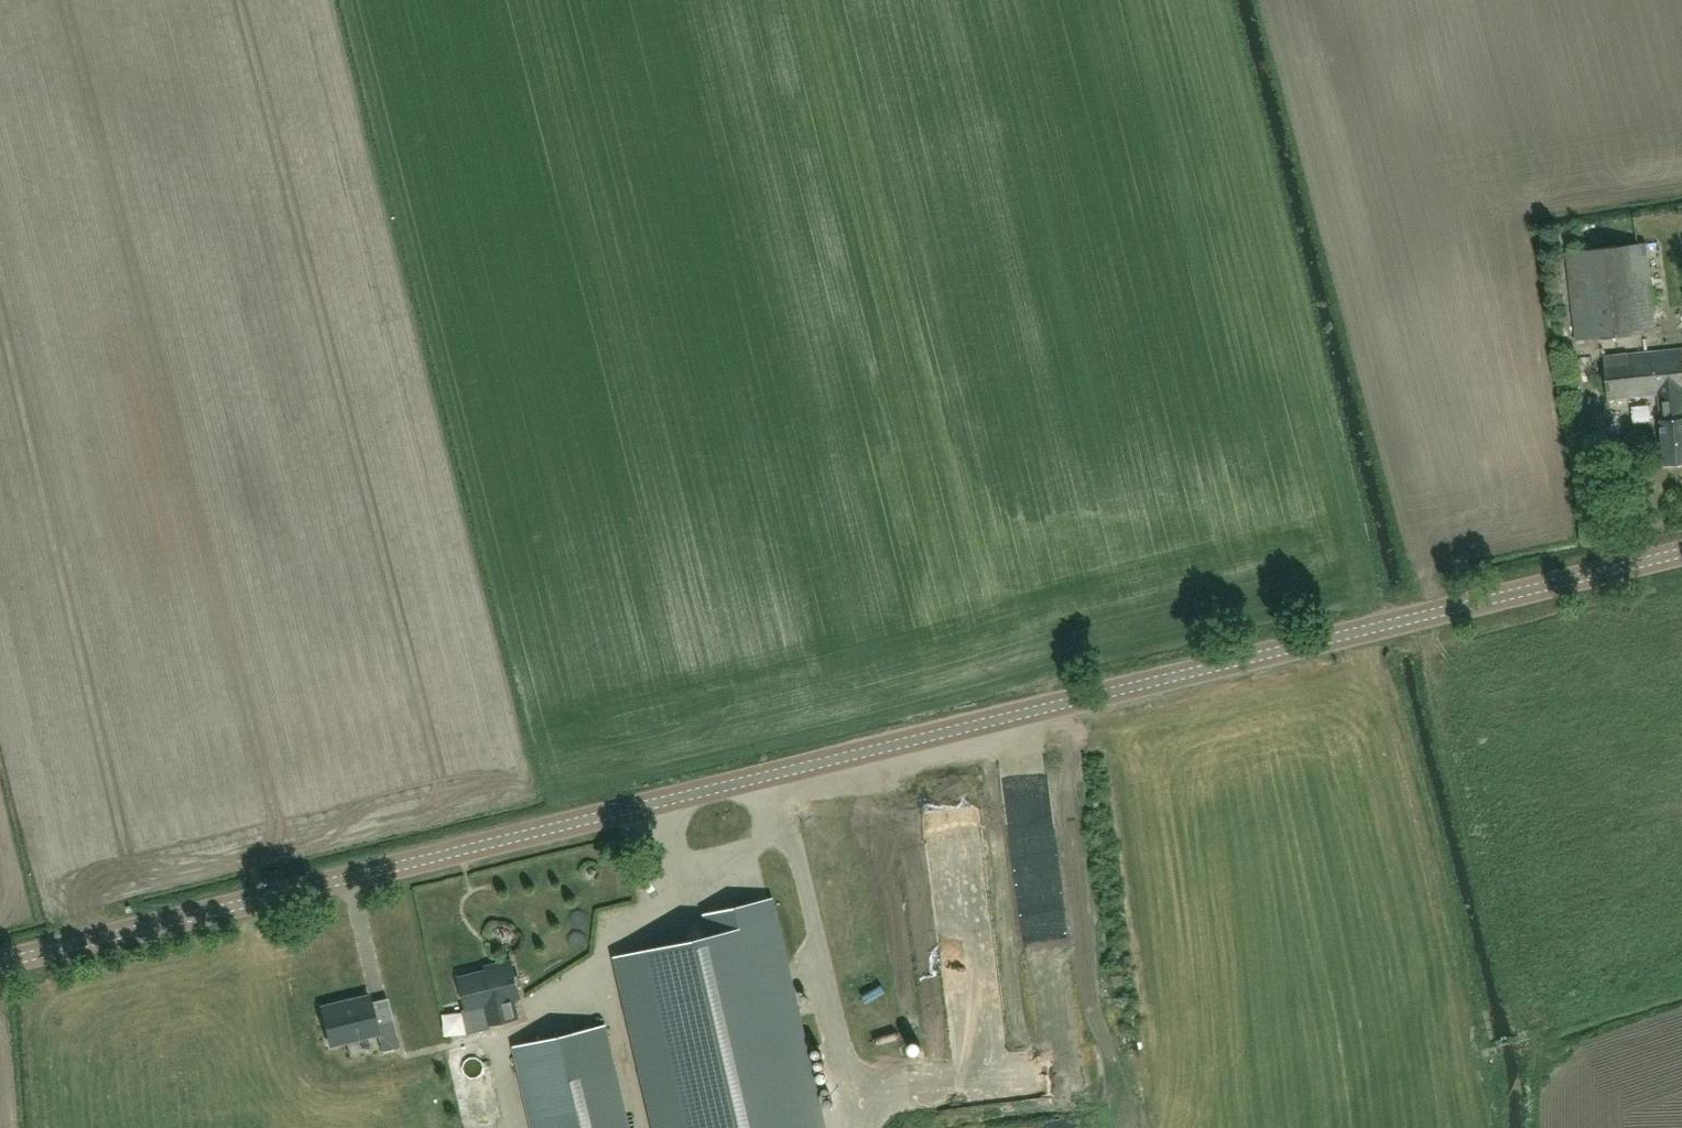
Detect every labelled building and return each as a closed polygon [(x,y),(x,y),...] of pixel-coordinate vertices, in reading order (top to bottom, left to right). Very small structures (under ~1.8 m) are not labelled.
[(1576,340),(1659,331),(1648,242),(1565,251),(1576,340)] [(1681,464),(1681,350),(1603,358),(1607,400),(1658,394),(1661,420),(1660,421),(1665,465),(1681,464)] [(889,916),(914,915),(908,840),(861,844),(868,938),(891,936),(889,916)] [(849,889),(851,913),(859,912),(858,888),(849,889)] [(969,999),(998,996),(993,944),(961,947),(962,968),(978,966),(980,986),(968,987),(969,999)] [(515,999),(521,997),(512,961),(493,966),(494,970),(460,978),(467,1010),(486,1005),(490,1025),(519,1018),(515,999)] [(393,1020),(376,1024),(369,996),(322,1007),(331,1045),(378,1034),(382,1052),(400,1048),(393,1020)] [(914,1014),(900,1016),(902,1030),(916,1028),(914,1014)] [(516,1047),(536,1127),(628,1127),(603,1026),(516,1047)]
